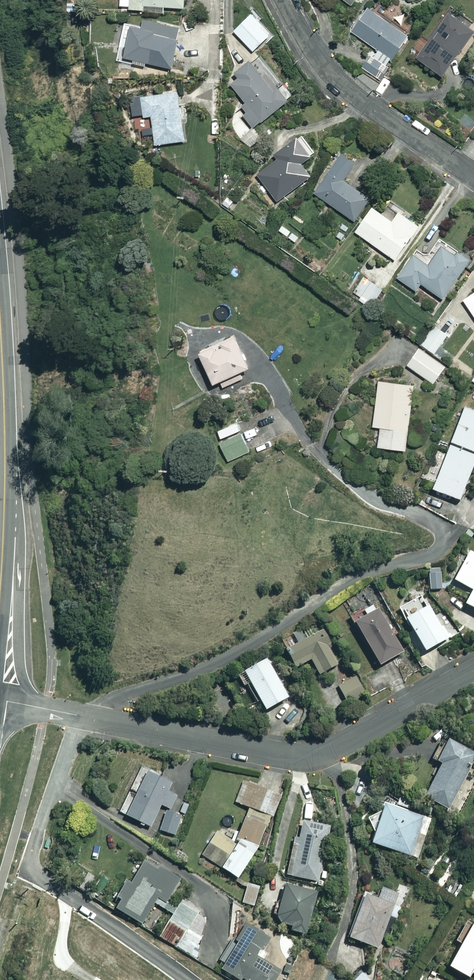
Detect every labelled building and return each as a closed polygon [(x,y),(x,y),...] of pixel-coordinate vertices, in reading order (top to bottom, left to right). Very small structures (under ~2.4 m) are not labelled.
[(129,11),(163,11),(164,7),(184,7),(184,0),(129,0),(129,11)] [(408,36),(368,7),(351,31),(391,59),(408,36)] [(448,12),(416,57),(443,76),(473,32),(473,30),(448,12)] [(270,34),(251,14),(234,30),(253,50),(270,34)] [(143,20),(141,28),(130,26),(123,57),(171,68),(179,28),(143,20)] [(386,65),(373,53),(366,60),(380,72),(386,65)] [(262,76),(250,61),(237,72),(240,76),(230,83),(250,109),(243,115),(253,127),(287,100),(266,73),(262,76)] [(143,116),(147,116),(148,126),(153,126),(155,144),(185,141),(181,107),(178,107),(176,91),(141,95),(143,116)] [(311,155),(297,138),(275,155),(277,158),(256,174),(277,201),(311,175),(301,162),(311,155)] [(355,162),(340,152),(313,192),(353,220),(369,197),(343,179),(355,162)] [(392,221),(372,206),(355,231),(394,259),(419,225),(399,211),(392,221)] [(455,253),(437,240),(425,258),(416,251),(397,277),(416,291),(421,283),(442,298),(470,260),(457,250),(455,253)] [(354,292),(360,296),(358,300),(368,306),(380,286),(363,277),(354,292)] [(463,300),(473,316),(473,293),(463,300)] [(421,344),(434,353),(447,335),(434,326),(421,344)] [(248,366),(234,335),(199,351),(213,382),(220,379),(223,386),(243,378),(239,370),(248,366)] [(445,366),(419,348),(407,365),(433,382),(445,366)] [(413,384),(378,380),(373,426),(380,427),(378,446),(405,449),(413,384)] [(472,403),(467,416),(460,414),(458,420),(464,422),(459,438),(473,444),(473,404),(472,403)] [(249,451),(240,432),(220,441),(228,460),(249,451)] [(458,442),(441,484),(468,494),(473,479),(473,448),(458,442)] [(468,550),(452,578),(472,589),(464,603),(473,608),(473,553),(468,550)] [(441,569),(427,569),(427,586),(440,586),(441,569)] [(407,616),(405,617),(423,651),(446,638),(423,595),(402,607),(407,616)] [(401,652),(377,609),(354,622),(378,665),(401,652)] [(337,664),(319,626),(295,637),(298,643),(286,649),(294,667),(311,659),(318,673),(337,664)] [(286,702),(265,663),(242,676),(262,715),(286,702)] [(365,694),(356,676),(338,685),(347,704),(365,694)] [(447,739),(436,761),(440,762),(425,795),(451,807),(473,758),(473,752),(447,739)] [(171,783),(140,768),(119,811),(150,826),(161,804),(170,808),(176,796),(167,791),(171,783)] [(250,807),(270,815),(288,780),(267,769),(258,787),(245,781),(235,801),(250,807)] [(431,819),(384,803),(370,842),(417,858),(431,819)] [(219,833),(212,829),(198,855),(238,876),(270,815),(250,807),(237,832),(223,825),(219,833)] [(183,816),(166,810),(160,830),(176,835),(183,816)] [(286,874),(317,881),(329,826),(302,820),(298,838),(294,837),(286,874)] [(182,881),(144,859),(130,883),(125,880),(117,896),(120,898),(115,908),(142,924),(154,903),(166,910),(182,881)] [(259,887),(248,883),(242,902),(254,905),(259,887)] [(315,891),(284,883),(274,920),(291,924),(289,930),(305,933),(315,891)] [(397,893),(380,887),(377,897),(363,892),(348,937),(378,947),(397,893)] [(199,915),(180,903),(159,936),(174,945),(185,927),(190,930),(199,915)] [(472,920),(447,965),(467,977),(470,972),(473,974),(473,921),(472,920)] [(245,922),(234,940),(238,943),(222,969),(240,979),(242,978),(246,979),(274,979),(280,970),(257,956),(269,937),(245,922)] [(202,938),(186,929),(176,947),(193,956),(202,938)] [(353,979),(373,979),(374,978),(362,969),(353,979)]
